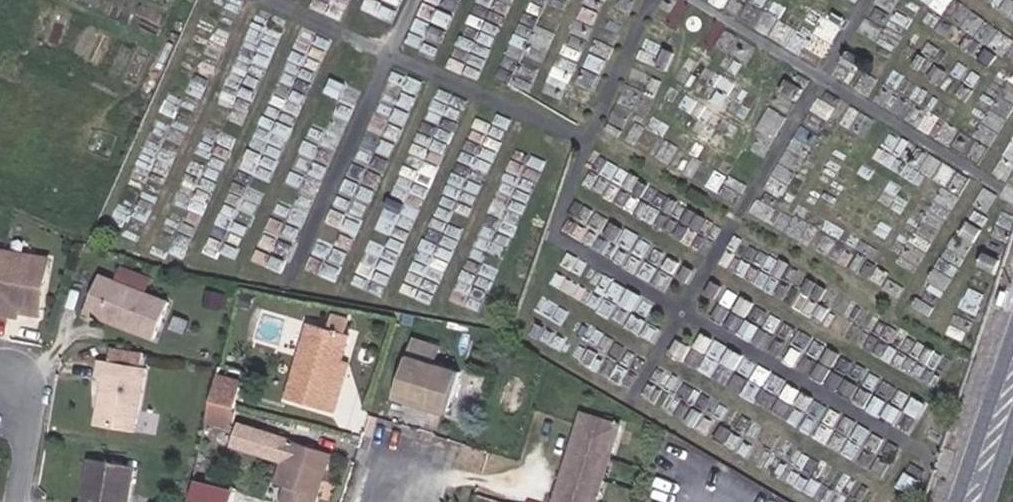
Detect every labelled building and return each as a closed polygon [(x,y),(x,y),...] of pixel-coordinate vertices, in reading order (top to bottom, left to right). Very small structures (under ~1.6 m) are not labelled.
[(19,311),(39,316),(51,263),(0,250),(0,313),(11,316),(13,309),(19,311)] [(171,304),(104,277),(89,313),(158,341),(171,304)] [(17,318),(19,311),(13,309),(11,316),(17,318)] [(336,411),(340,397),(333,395),(342,361),(349,336),(346,335),(349,324),(332,319),(329,330),(310,324),(288,397),(336,411)] [(447,414),(459,372),(410,356),(397,398),(447,414)] [(154,371),(101,361),(99,375),(108,377),(99,425),(143,432),(154,371)] [(333,395),(340,397),(350,363),(342,361),(333,395)] [(213,399),(237,406),(242,381),(219,374),(213,399)] [(620,426),(583,413),(555,501),(596,501),(620,426)] [(286,486),(282,500),(289,501),(317,501),(333,454),(291,440),(276,483),(286,486)] [(131,466),(90,459),(83,501),(125,501),(131,466)] [(242,488),(202,476),(195,497),(212,501),(238,501),(242,488)]
